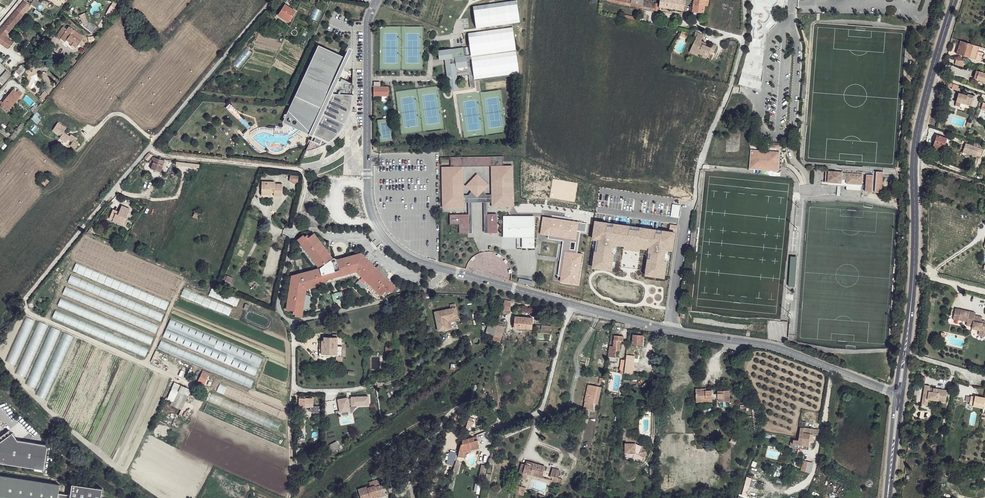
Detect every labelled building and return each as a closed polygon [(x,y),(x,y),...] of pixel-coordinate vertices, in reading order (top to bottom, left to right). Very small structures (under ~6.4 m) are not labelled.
[(24,0),(20,7),(26,11),(33,15),(37,8),(31,4),(25,1),(24,0)] [(473,6),(476,28),(520,22),(517,0),(473,6)] [(657,11),(658,3),(655,3),(643,1),(643,0),(607,0),(657,11)] [(659,7),(683,10),(684,0),(660,0),(659,7)] [(692,11),(704,13),(705,6),(707,6),(708,0),(694,0),(692,11)] [(278,15),(286,19),(287,17),(291,20),(297,11),(285,4),(278,15)] [(17,10),(0,30),(0,33),(5,37),(23,15),(17,10)] [(64,27),(56,37),(60,40),(62,39),(66,42),(67,40),(73,44),(73,45),(72,45),(72,46),(72,47),(73,47),(74,48),(75,48),(77,48),(85,37),(70,27),(68,30),(64,27)] [(519,75),(517,54),(513,27),(484,31),(467,33),(471,55),(474,80),(483,79),(519,75)] [(0,33),(0,42),(8,48),(12,42),(5,37),(0,33)] [(700,34),(695,33),(693,38),(695,39),(691,50),(699,54),(703,56),(708,58),(710,54),(711,54),(712,51),(714,52),(716,46),(712,44),(710,48),(705,46),(703,44),(703,43),(701,41),(704,35),(700,34)] [(974,45),(962,42),(962,43),(958,55),(969,58),(971,54),(973,55),(974,51),(972,50),(974,45)] [(340,54),(320,45),(319,46),(340,56),(340,54)] [(289,121),(309,131),(310,133),(311,132),(315,133),(314,135),(307,150),(315,148),(320,146),(323,140),(324,138),(330,141),(335,137),(340,132),(344,126),(347,121),(348,110),(351,110),(352,106),(353,100),(354,84),(343,79),(342,82),(340,81),(352,54),(348,52),(346,57),(340,54),(340,56),(319,46),(300,88),(305,90),(301,98),(295,102),(292,106),(289,121)] [(474,80),(471,55),(465,55),(463,47),(451,49),(451,48),(437,49),(439,60),(445,59),(450,58),(451,64),(446,64),(449,89),(458,88),(456,72),(456,69),(468,67),(469,71),(470,87),(475,87),(474,80)] [(979,72),(977,79),(980,81),(983,82),(983,83),(984,84),(984,73),(979,71),(979,72)] [(44,90),(45,91),(40,97),(41,98),(40,100),(42,101),(53,88),(47,72),(41,74),(46,87),(44,90)] [(389,87),(381,86),(374,86),(374,96),(389,96),(389,87)] [(3,102),(2,101),(0,103),(0,106),(7,112),(23,93),(19,90),(17,92),(14,89),(3,102)] [(968,95),(964,94),(959,93),(957,101),(960,102),(971,104),(972,105),(974,95),(968,93),(968,95)] [(24,128),(25,126),(22,123),(12,136),(15,139),(24,128)] [(933,146),(934,146),(940,148),(939,149),(943,151),(947,138),(937,134),(933,146)] [(75,140),(71,145),(75,148),(79,143),(75,140)] [(977,155),(980,148),(966,143),(963,152),(976,157),(977,155)] [(750,168),(781,170),(781,160),(779,160),(780,150),(750,149),(750,168)] [(149,153),(144,158),(148,161),(153,155),(149,153)] [(503,155),(450,156),(450,165),(441,165),(442,206),(463,206),(463,165),(463,163),(491,162),(491,165),(492,205),(513,205),(512,164),(503,164),(503,155)] [(154,160),(151,169),(161,172),(165,160),(154,157),(153,160),(154,160)] [(822,181),(819,181),(819,184),(843,185),(842,189),(858,190),(858,173),(839,172),(839,170),(822,170),(822,181)] [(882,191),(882,170),(875,170),(875,173),(865,173),(865,191),(882,191)] [(489,186),(477,173),(466,185),(477,196),(489,186)] [(262,181),(262,192),(271,193),(271,191),(275,191),(274,193),(274,196),(283,196),(283,184),(275,184),(275,181),(262,181)] [(115,214),(113,220),(122,224),(125,217),(127,218),(130,209),(122,206),(118,215),(115,214)] [(496,213),(487,212),(487,232),(497,232),(496,213)] [(468,214),(449,213),(449,223),(458,223),(459,233),(468,232),(468,214)] [(534,215),(503,215),(503,236),(522,236),(522,246),(534,246),(534,215)] [(677,227),(594,217),(592,239),(595,239),(592,265),(611,267),(614,245),(624,246),(623,249),(640,251),(640,247),(648,248),(645,273),(665,276),(669,249),(674,250),(677,227)] [(584,224),(542,218),(539,235),(545,236),(545,240),(560,243),(555,276),(560,277),(559,282),(576,284),(580,254),(574,253),(578,230),(583,231),(584,224)] [(303,233),(298,237),(320,266),(299,272),(298,275),(292,274),(287,307),(293,308),(293,311),(295,312),(295,314),(302,315),(306,287),(355,274),(378,297),(386,289),(388,291),(389,290),(391,291),(396,286),(389,279),(386,276),(378,268),(376,266),(362,252),(335,259),(315,232),(309,236),(307,233),(305,235),(303,233)] [(149,344),(153,335),(180,277),(86,239),(53,315),(144,355),(149,344)] [(380,265),(378,268),(386,276),(387,275),(388,274),(386,272),(387,271),(380,265)] [(233,278),(228,276),(225,283),(231,285),(233,278)] [(208,296),(184,287),(182,294),(230,313),(233,305),(238,306),(239,298),(212,288),(208,296)] [(965,309),(953,306),(952,314),(957,315),(956,318),(965,320),(964,323),(970,325),(969,327),(977,328),(984,330),(983,334),(984,334),(984,324),(983,323),(983,322),(979,321),(979,319),(980,316),(973,314),(973,311),(967,310),(967,311),(964,311),(965,309)] [(456,308),(451,309),(435,312),(438,330),(444,329),(443,325),(448,324),(447,319),(453,318),(453,316),(457,316),(456,308)] [(514,316),(513,327),(531,328),(533,318),(514,316)] [(6,362),(15,366),(35,321),(26,317),(6,362)] [(262,357),(171,318),(164,335),(256,374),(262,357)] [(16,374),(25,378),(48,325),(39,321),(16,374)] [(493,336),(497,324),(489,322),(485,334),(493,336)] [(502,324),(497,322),(497,324),(493,336),(492,338),(500,340),(504,327),(502,326),(502,324)] [(26,384),(35,388),(60,331),(52,327),(26,384)] [(63,333),(39,391),(47,397),(71,336),(63,333)] [(633,334),(632,344),(643,345),(644,335),(633,334)] [(613,340),(612,346),(616,346),(616,340),(620,341),(623,341),(623,336),(614,335),(613,340)] [(324,340),(322,340),(322,354),(336,354),(337,354),(337,337),(324,337),(324,340)] [(322,354),(322,340),(320,340),(319,356),(336,357),(336,354),(322,354)] [(608,356),(615,357),(616,351),(620,351),(620,341),(616,340),(616,346),(612,346),(610,346),(610,350),(609,350),(608,356)] [(211,373),(250,389),(254,380),(160,341),(156,350),(203,369),(211,373)] [(627,352),(624,373),(626,373),(626,372),(630,373),(631,368),(632,368),(634,355),(630,354),(631,352),(627,352)] [(202,372),(198,381),(205,383),(208,375),(202,372)] [(185,386),(180,384),(177,390),(171,405),(182,409),(188,396),(182,393),(185,386)] [(922,399),(929,401),(929,400),(929,398),(946,401),(947,389),(930,387),(930,385),(925,384),(922,399)] [(597,386),(590,385),(586,401),(594,403),(597,386)] [(191,389),(185,386),(182,393),(188,396),(191,389)] [(702,389),(696,389),(696,402),(702,402),(702,399),(712,398),(719,398),(719,401),(729,401),(729,390),(718,391),(718,393),(712,393),(712,390),(706,390),(702,391),(702,389)] [(308,405),(308,406),(313,406),(313,398),(306,398),(305,397),(300,397),(299,407),(305,407),(305,406),(305,405),(308,405)] [(338,399),(340,413),(351,411),(350,406),(370,406),(370,397),(352,397),(352,399),(349,399),(349,397),(338,399)] [(969,405),(973,406),(973,407),(983,407),(983,406),(984,406),(984,398),(984,397),(974,397),(974,398),(970,397),(969,405)] [(586,401),(585,401),(584,408),(594,410),(594,403),(586,401)] [(804,433),(805,428),(801,427),(799,440),(794,439),(793,442),(793,443),(809,446),(810,441),(810,438),(811,434),(804,433)] [(17,441),(12,434),(0,442),(0,464),(44,471),(47,446),(17,441)] [(475,441),(474,437),(462,439),(462,444),(461,444),(458,455),(464,455),(465,451),(471,450),(469,443),(475,441)] [(336,441),(330,445),(334,451),(339,449),(337,446),(339,445),(336,441)] [(636,445),(636,443),(625,443),(625,452),(636,453),(645,457),(647,450),(641,448),(636,445)] [(518,477),(524,479),(525,472),(527,473),(531,474),(532,470),(543,473),(545,466),(531,462),(530,464),(527,463),(526,464),(525,464),(521,463),(518,477)] [(806,462),(803,462),(802,471),(811,472),(812,463),(806,462)] [(560,470),(552,468),(550,476),(552,477),(552,479),(561,482),(562,478),(558,477),(560,470)] [(12,477),(0,475),(0,478),(0,481),(0,497),(58,497),(58,493),(60,485),(12,477)] [(739,494),(738,497),(745,497),(748,486),(751,477),(747,476),(746,479),(745,482),(744,487),(742,495),(739,494)] [(367,488),(369,496),(372,496),(373,497),(377,497),(383,496),(380,485),(379,480),(369,482),(370,487),(367,488)] [(58,497),(103,497),(104,489),(74,484),(72,495),(58,493),(58,497)] [(517,485),(515,493),(523,495),(524,491),(521,490),(522,486),(517,485)] [(367,488),(367,487),(358,489),(360,497),(370,497),(369,496),(367,488)]
